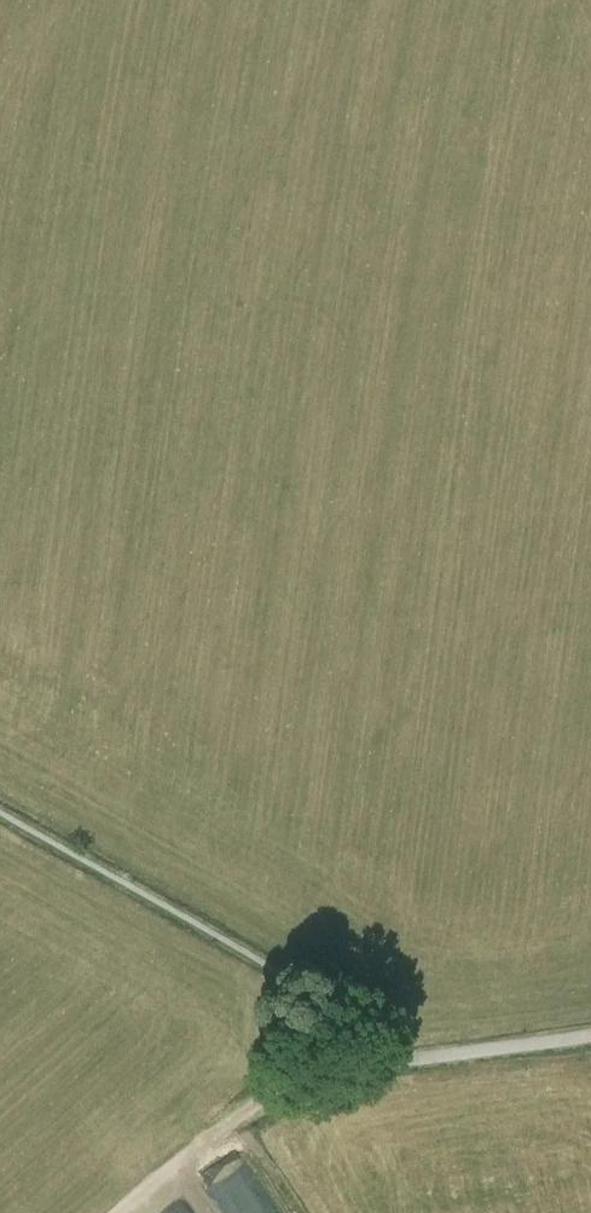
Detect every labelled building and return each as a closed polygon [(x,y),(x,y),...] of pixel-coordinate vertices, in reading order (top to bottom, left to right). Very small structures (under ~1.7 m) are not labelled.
[(230,1212),(268,1212),(273,1210),(244,1153),(209,1170),(230,1212)]
